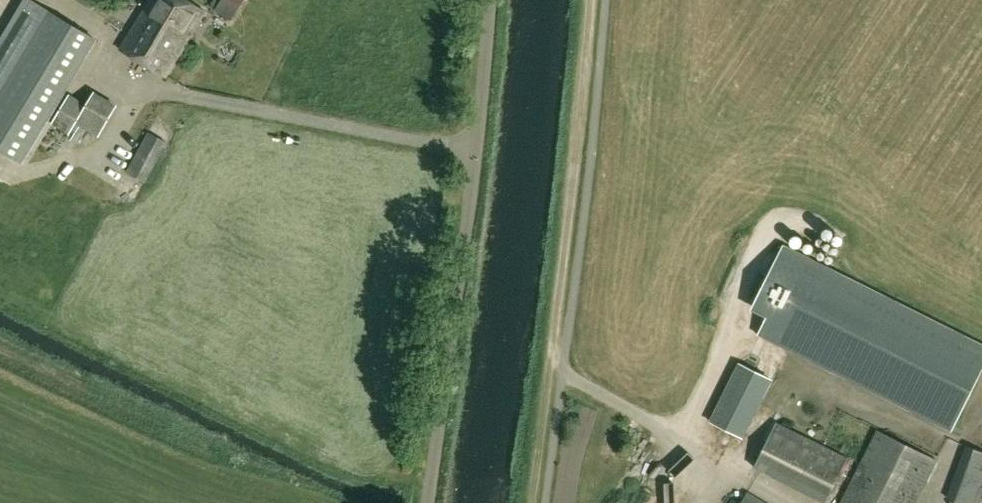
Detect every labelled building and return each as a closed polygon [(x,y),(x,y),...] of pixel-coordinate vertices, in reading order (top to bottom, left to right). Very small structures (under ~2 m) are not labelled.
[(140,16),(185,43),(205,9),(189,0),(150,0),(140,16)] [(218,7),(233,17),(245,0),(223,0),(218,7)] [(95,39),(50,12),(0,95),(0,150),(21,162),(95,39)] [(165,76),(185,43),(140,16),(121,49),(165,76)] [(86,104),(71,95),(52,125),(69,135),(77,124),(99,137),(117,106),(94,90),(86,104)] [(166,142),(147,131),(126,170),(146,182),(166,142)] [(783,244),(750,310),(765,317),(757,334),(951,432),(981,369),(981,345),(783,244)] [(726,423),(751,433),(777,373),(753,362),(726,423)] [(776,423),(754,467),(825,502),(848,459),(776,423)] [(936,459),(878,429),(841,502),(914,502),(936,459)] [(981,483),(981,451),(966,446),(947,496),(962,502),(975,502),(981,483)] [(747,493),(742,502),(764,502),(747,493)]
